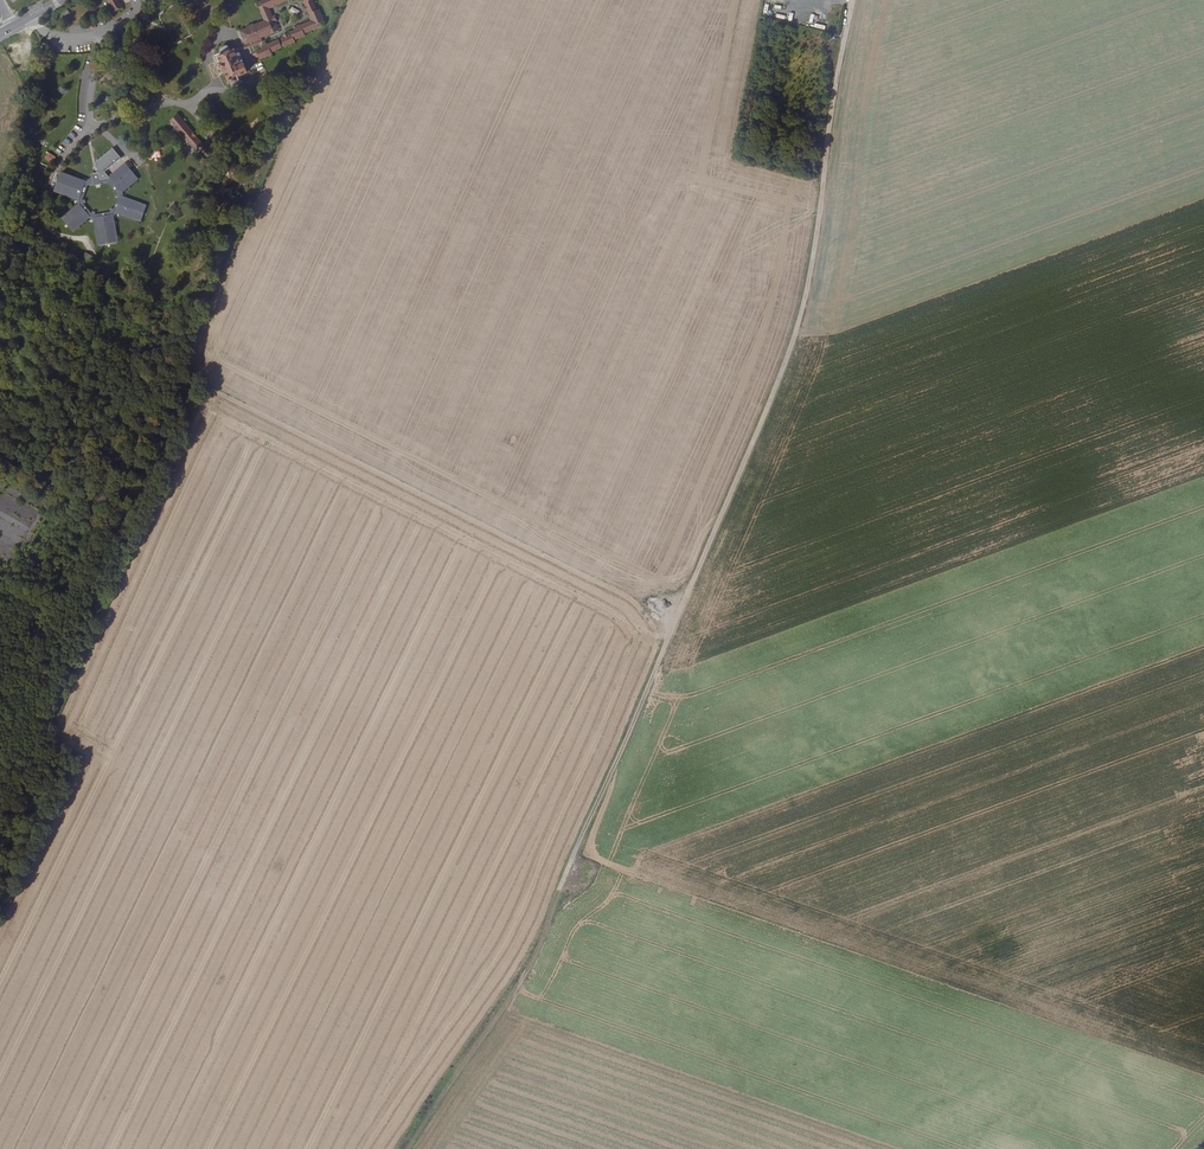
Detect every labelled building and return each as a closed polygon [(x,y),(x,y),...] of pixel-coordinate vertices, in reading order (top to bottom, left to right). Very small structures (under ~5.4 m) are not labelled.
[(109,14),(117,9),(113,0),(101,0),(109,14)] [(269,0),(268,0),(261,4),(265,12),(256,18),(255,17),(249,20),(250,22),(243,25),(250,38),(257,34),(257,35),(264,32),(263,30),(265,29),(279,21),(276,15),(277,14),(276,12),(273,7),(269,0)] [(318,13),(323,10),(322,8),(324,6),(321,0),(311,0),(318,13)] [(316,14),(311,6),(301,12),(303,14),(296,18),(293,20),(294,22),(291,23),(286,26),(284,27),(286,31),(288,35),(289,35),(298,30),(297,28),(308,22),(306,20),(316,14)] [(812,23),(814,16),(807,14),(805,21),(812,23)] [(267,33),(265,29),(263,30),(264,32),(257,35),(242,44),(243,47),(267,33)] [(283,33),(281,29),(271,34),(273,37),(266,40),(261,43),(261,44),(258,46),(260,51),(264,49),(266,51),(277,45),(276,42),(285,37),(285,36),(283,33)] [(234,42),(230,41),(224,44),(223,49),(225,51),(222,53),(227,61),(224,63),(229,73),(232,71),(234,76),(254,65),(243,47),(242,44),(241,42),(236,45),(234,42)] [(79,46),(73,44),(71,52),(77,54),(79,46)] [(198,150),(173,121),(166,126),(191,157),(198,150)] [(52,163),(56,156),(48,152),(44,159),(52,163)] [(138,221),(143,207),(121,199),(120,191),(135,179),(124,165),(107,178),(98,180),(97,173),(90,174),(91,179),(83,182),(58,173),(52,190),(74,198),(76,206),(59,219),(69,231),(85,218),(92,220),(96,246),(114,243),(110,218),(116,213),(138,221)]
